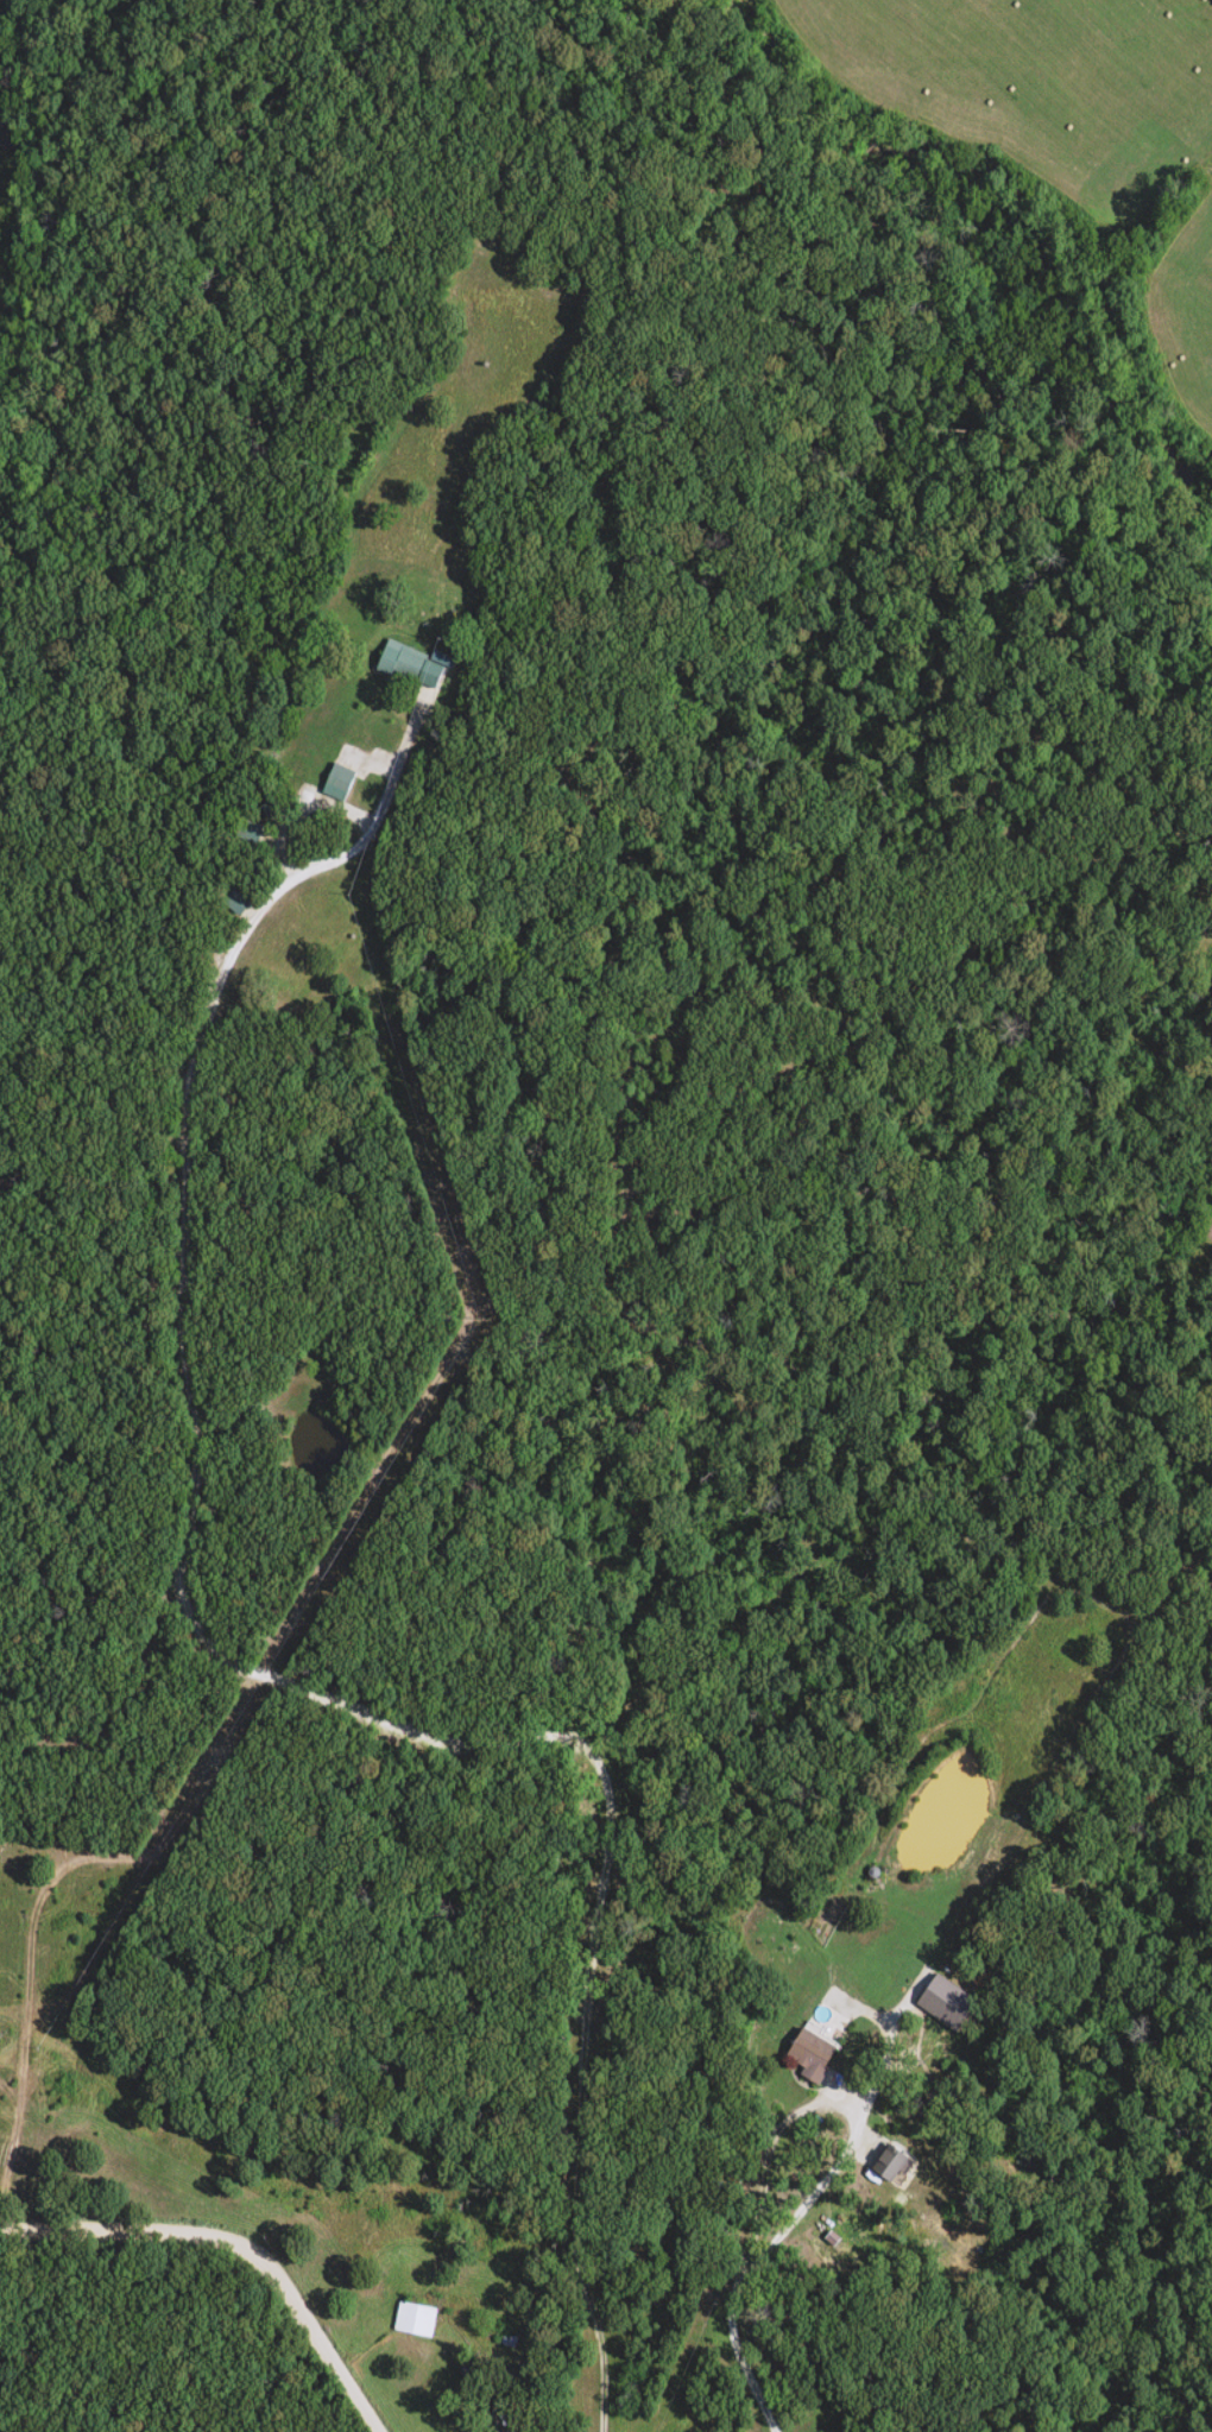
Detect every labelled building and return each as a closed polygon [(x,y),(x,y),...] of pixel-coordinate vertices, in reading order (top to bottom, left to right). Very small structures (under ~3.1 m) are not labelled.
[(432,690),(441,663),(377,643),(369,670),(432,690)] [(346,795),(356,777),(331,763),(321,781),(346,795)] [(836,2042),(797,2024),(780,2061),(795,2068),(791,2076),(815,2087),(836,2042)] [(429,2339),(434,2310),(395,2302),(390,2331),(429,2339)]
